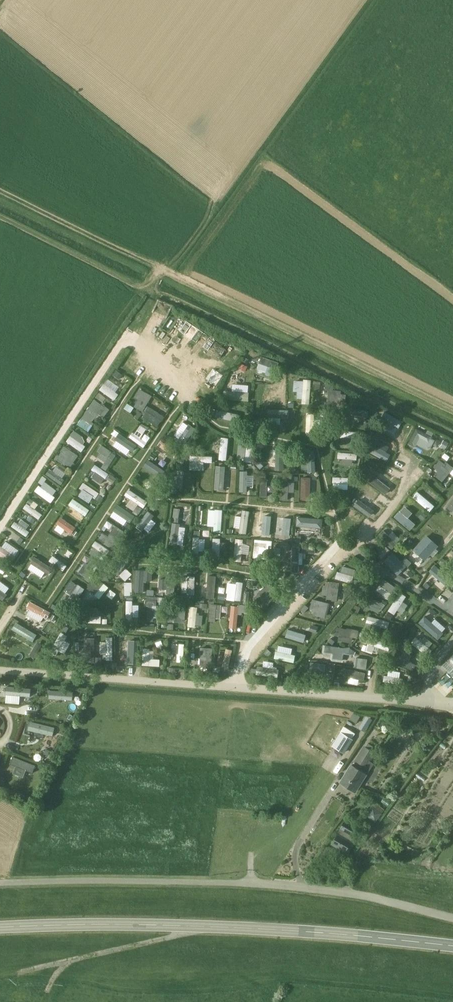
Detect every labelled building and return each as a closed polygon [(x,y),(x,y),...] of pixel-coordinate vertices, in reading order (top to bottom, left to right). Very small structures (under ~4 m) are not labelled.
[(141,310),(130,325),(136,329),(147,314),(141,310)] [(211,348),(215,336),(184,324),(181,331),(191,335),(189,340),(211,348)] [(279,362),(261,356),(259,363),(276,369),(279,362)] [(242,360),(238,368),(246,371),(249,363),(242,360)] [(118,379),(122,375),(117,370),(113,374),(118,379)] [(303,379),(302,405),(310,406),(312,380),(303,379)] [(121,395),(105,384),(100,391),(116,402),(121,395)] [(265,392),(284,393),(285,386),(265,385),(265,392)] [(250,393),(224,391),(223,400),(249,402),(250,393)] [(145,392),(136,408),(142,411),(151,396),(145,392)] [(345,410),(346,395),(329,394),(329,402),(320,402),(319,409),(345,410)] [(110,412),(94,401),(90,408),(106,419),(110,412)] [(127,403),(124,408),(131,412),(134,407),(127,403)] [(369,411),(350,406),(349,413),(368,418),(369,411)] [(132,411),(140,416),(143,412),(134,407),(132,411)] [(216,417),(236,422),(237,415),(218,410),(216,417)] [(269,417),(289,418),(289,411),(269,410),(269,417)] [(88,411),(80,424),(87,429),(95,415),(88,411)] [(162,421),(147,411),(143,417),(158,427),(162,421)] [(397,432),(380,422),(377,429),(394,439),(397,432)] [(191,425),(179,441),(185,445),(197,429),(191,425)] [(433,437),(417,429),(409,444),(414,446),(419,437),(430,443),(433,437)] [(358,432),(339,430),(338,437),(358,439),(358,432)] [(133,433),(129,438),(144,448),(147,443),(133,433)] [(136,444),(120,434),(115,441),(131,451),(136,444)] [(86,446),(70,436),(66,442),(82,453),(86,446)] [(179,451),(162,440),(158,446),(175,457),(179,451)] [(222,440),(220,459),(227,460),(229,440),(222,440)] [(239,441),(237,461),(245,461),(246,442),(239,441)] [(391,455),(374,445),(370,452),(387,462),(391,455)] [(64,446),(56,460),(63,464),(71,451),(64,446)] [(102,446),(98,451),(113,461),(116,456),(102,446)] [(317,471),(314,452),(307,453),(310,472),(317,471)] [(356,454),(337,452),(336,459),(356,461),(356,454)] [(436,465),(452,478),(452,476),(452,470),(440,460),(436,465)] [(165,472),(149,461),(145,467),(161,478),(165,472)] [(389,474),(372,464),(368,470),(385,480),(389,474)] [(95,465),(92,470),(107,480),(110,476),(95,465)] [(66,479),(50,469),(45,476),(62,486),(66,479)] [(218,469),(217,488),(224,489),(225,469),(218,469)] [(168,491),(178,475),(172,471),(162,488),(168,491)] [(382,485),(365,475),(361,481),(378,491),(382,485)] [(352,478),(332,477),(332,484),(352,485),(352,478)] [(84,484),(81,488),(95,499),(99,494),(84,484)] [(55,496),(39,486),(34,493),(50,503),(55,496)] [(435,506),(437,503),(421,488),(418,491),(435,506)] [(147,501),(130,490),(126,496),(143,507),(147,501)] [(418,493),(414,498),(430,511),(434,506),(418,493)] [(73,500),(69,505),(84,515),(87,510),(73,500)] [(366,502),(353,517),(359,522),(372,506),(366,502)] [(43,513),(27,503),(23,510),(39,520),(43,513)] [(135,517),(119,506),(115,512),(131,523),(135,517)] [(148,512),(136,528),(142,532),(154,516),(148,512)] [(400,512),(396,517),(411,531),(416,526),(400,512)] [(242,513),(240,532),(247,533),(249,513),(242,513)] [(412,513),(409,518),(416,523),(419,519),(412,513)] [(440,521),(447,526),(452,519),(446,514),(440,521)] [(264,515),(263,535),(270,535),(271,516),(264,515)] [(322,519),(297,517),(296,526),(321,528),(322,519)] [(60,518),(57,523),(72,533),(75,528),(60,518)] [(31,531),(15,521),(11,528),(27,538),(31,531)] [(173,524),(170,544),(177,545),(180,525),(173,524)] [(118,530),(107,546),(112,550),(124,534),(118,530)] [(102,531),(97,537),(104,543),(109,537),(102,531)] [(383,531),(378,536),(393,550),(398,545),(383,531)] [(49,534),(42,543),(49,548),(56,540),(49,534)] [(427,536),(414,550),(424,560),(437,546),(427,536)] [(112,552),(95,541),(91,547),(108,558),(112,552)] [(235,541),(234,561),(241,561),(242,541),(235,541)] [(255,541),(254,561),(261,561),(262,541),(255,541)] [(0,546),(0,556),(11,563),(16,556),(0,546)] [(386,547),(377,556),(381,559),(390,551),(386,547)] [(274,549),(273,568),(280,569),(281,549),(274,549)] [(117,550),(105,566),(111,570),(122,554),(117,550)] [(403,563),(393,553),(384,562),(394,572),(403,563)] [(52,556),(49,561),(63,571),(67,567),(52,556)] [(34,557),(30,564),(49,575),(53,569),(34,557)] [(94,562),(83,578),(89,582),(100,566),(94,562)] [(436,566),(431,571),(446,585),(451,580),(436,566)] [(127,568),(119,574),(125,580),(132,574),(127,568)] [(137,571),(136,594),(144,595),(145,571),(137,571)] [(337,571),(335,578),(354,584),(356,577),(337,571)] [(104,584),(95,578),(87,590),(96,596),(104,584)] [(392,594),(396,588),(384,579),(380,585),(392,594)] [(78,585),(66,606),(72,610),(84,589),(78,585)] [(271,586),(258,606),(264,610),(277,590),(271,586)] [(324,586),(323,593),(343,596),(344,589),(324,586)] [(112,599),(116,593),(110,589),(106,595),(112,599)] [(390,612),(396,615),(406,597),(400,594),(390,612)] [(368,597),(365,603),(384,611),(387,605),(368,597)] [(148,599),(147,623),(154,623),(155,600),(148,599)] [(312,601),(310,607),(330,612),(332,605),(312,601)] [(32,603),(28,609),(48,620),(51,614),(32,603)] [(211,605),(209,621),(216,622),(218,605),(211,605)] [(187,609),(163,607),(162,614),(186,616),(187,609)] [(190,607),(189,627),(196,628),(197,608),(190,607)] [(231,608),(230,631),(237,632),(239,608),(231,608)] [(291,619),(290,626),(311,629),(312,624),(305,622),(307,616),(301,615),(300,620),(291,619)] [(444,633),(424,616),(418,623),(438,640),(444,633)] [(370,618),(368,625),(388,629),(390,623),(370,618)] [(17,623),(13,630),(32,642),(36,635),(17,623)] [(338,628),(337,635),(357,638),(358,631),(338,628)] [(288,631),(286,637),(306,643),(308,636),(288,631)] [(61,632),(49,653),(55,656),(68,636),(61,632)] [(106,638),(107,662),(114,662),(113,638),(106,638)] [(372,638),(370,644),(389,651),(391,644),(372,638)] [(417,638),(412,644),(428,656),(433,651),(417,638)] [(37,658),(42,643),(36,641),(31,656),(37,658)] [(130,643),(129,663),(136,663),(137,643),(130,643)] [(326,646),(325,653),(345,656),(346,649),(326,646)] [(142,649),(141,666),(159,667),(159,660),(149,659),(149,649),(142,649)] [(203,649),(202,669),(209,669),(210,650),(203,649)] [(226,650),(223,667),(229,668),(232,651),(226,650)] [(276,651),(275,658),(295,662),(296,655),(276,651)] [(442,666),(448,671),(452,676),(452,655),(442,666)] [(355,657),(354,667),(367,668),(368,658),(355,657)] [(416,665),(399,657),(396,664),(413,671),(416,665)] [(310,663),(310,670),(330,672),(331,665),(310,663)] [(258,668),(258,675),(278,677),(278,670),(258,668)] [(345,670),(344,676),(364,681),(365,674),(345,670)] [(384,676),(383,683),(403,686),(405,679),(384,676)] [(7,687),(6,695),(31,697),(31,689),(7,687)] [(49,691),(48,699),(73,701),(73,693),(49,691)] [(395,729),(394,731),(393,730),(392,732),(394,733),(399,725),(404,728),(407,723),(406,723),(408,720),(404,717),(405,717),(400,714),(398,718),(401,719),(398,723),(394,729),(395,729)] [(30,723),(29,731),(53,736),(55,728),(30,723)] [(341,731),(332,746),(334,747),(344,754),(353,739),(341,731)] [(368,743),(366,747),(374,752),(376,749),(368,743)] [(365,767),(362,771),(352,765),(341,783),(355,792),(367,774),(373,763),(370,762),(376,753),(374,752),(366,747),(364,746),(355,761),(365,767)] [(14,757),(11,765),(34,773),(37,766),(14,757)] [(364,820),(373,827),(385,810),(376,804),(364,820)] [(346,852),(352,842),(351,842),(358,829),(345,822),(332,844),(346,852)]
